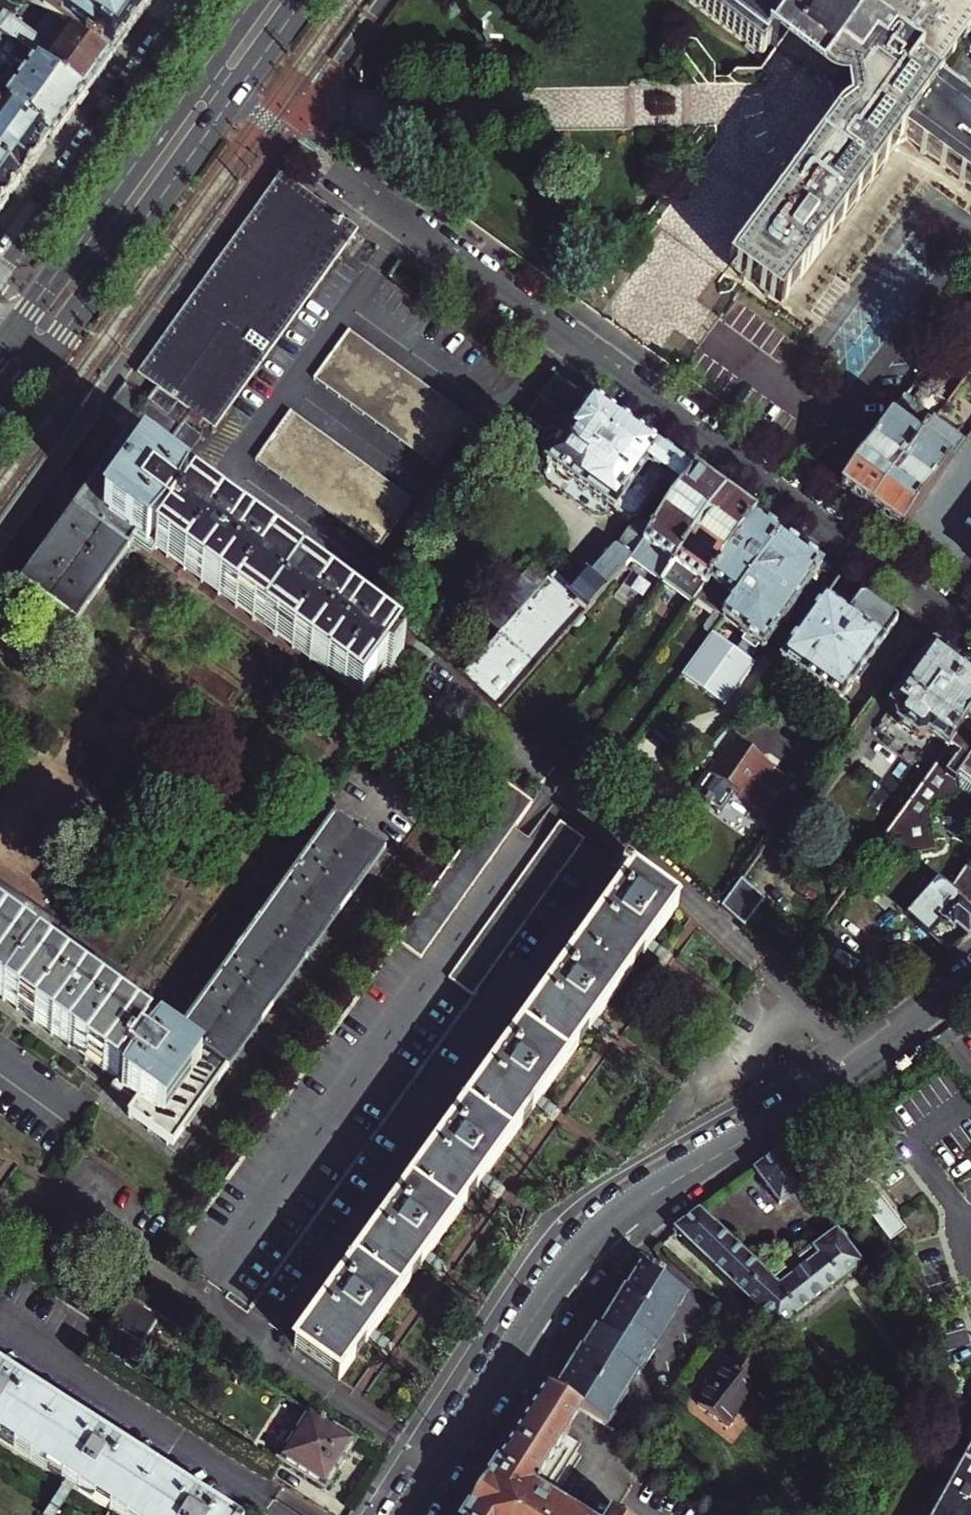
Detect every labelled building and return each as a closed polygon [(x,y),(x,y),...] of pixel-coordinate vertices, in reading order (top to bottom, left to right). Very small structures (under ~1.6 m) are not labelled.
[(154,0),(53,0),(45,10),(51,15),(112,58),(154,0)] [(934,57),(859,4),(854,12),(837,0),(690,0),(750,43),(752,41),(804,82),(808,86),(813,100),(813,116),(807,134),(711,267),(764,303),(882,135),(893,131),(970,188),(970,111),(922,75),(934,57)] [(859,4),(934,57),(970,6),(970,0),(862,0),(859,4)] [(51,15),(40,29),(13,9),(0,25),(0,34),(20,49),(85,95),(112,58),(51,15)] [(20,49),(0,34),(0,103),(53,140),(85,95),(20,49)] [(53,140),(0,103),(0,164),(24,181),(53,140)] [(24,181),(0,164),(0,214),(24,181)] [(138,374),(154,385),(284,206),(297,216),(300,212),(329,232),(339,218),(281,176),(138,374)] [(203,421),(216,430),(348,246),(358,232),(339,218),(329,232),(300,212),(297,216),(284,206),(154,385),(157,387),(146,403),(180,428),(188,417),(199,426),(203,421)] [(358,232),(348,246),(358,253),(368,239),(358,232)] [(472,418),(472,419),(350,331),(315,380),(436,468),(435,469),(437,470),(474,419),(472,418)] [(549,460),(592,401),(557,375),(525,418),(549,436),(543,444),(544,456),(549,460)] [(547,463),(593,496),(630,523),(638,521),(667,482),(681,493),(695,474),(592,401),(549,460),(547,463)] [(873,511),(935,423),(905,402),(842,489),(873,511)] [(180,428),(146,403),(127,429),(132,433),(157,451),(152,458),(176,476),(181,469),(161,454),(180,428)] [(414,499),(413,500),(291,413),(256,461),(377,550),(376,551),(378,552),(415,500),(414,499)] [(935,423),(873,511),(903,533),(965,445),(935,423)] [(400,648),(351,613),(193,498),(187,494),(171,483),(176,476),(152,458),(157,451),(132,433),(21,585),(77,625),(139,540),(149,547),(151,545),(363,698),(400,648)] [(681,493),(649,537),(634,557),(630,563),(661,585),(725,496),(695,474),(681,493)] [(210,475),(193,498),(351,613),(368,589),(369,588),(210,475)] [(692,607),(696,601),(757,518),(725,496),(661,585),(692,607)] [(757,518),(696,601),(714,615),(702,631),(710,637),(783,537),(757,518)] [(631,524),(613,546),(618,545),(634,557),(649,537),(631,524)] [(810,584),(823,566),(783,537),(710,637),(680,677),(723,708),(753,665),(749,662),(758,649),(763,653),(785,623),(787,624),(796,613),(794,611),(812,586),(810,584)] [(532,566),(505,596),(518,608),(498,630),(500,631),(461,674),(498,708),(630,563),(634,557),(618,545),(613,546),(587,574),(569,558),(566,561),(567,568),(559,576),(555,573),(548,580),(532,566)] [(848,614),(826,598),(781,660),(841,703),(898,625),(898,620),(866,597),(860,599),(848,614)] [(947,748),(970,715),(970,673),(934,646),(918,668),(916,669),(901,690),(902,691),(890,706),(900,713),(897,717),(898,725),(918,739),(925,738),(928,734),(947,748)] [(947,748),(880,841),(900,855),(901,861),(934,856),(929,819),(936,809),(954,805),(960,796),(967,801),(970,800),(970,715),(947,748)] [(735,794),(765,817),(787,786),(761,768),(765,763),(737,743),(723,763),(720,761),(697,794),(707,801),(706,803),(711,806),(712,804),(722,812),(735,794)] [(787,786),(765,817),(779,827),(805,792),(765,763),(761,768),(787,786)] [(422,957),(534,802),(509,784),(398,940),(422,957)] [(960,796),(954,805),(962,810),(968,802),(967,801),(960,796)] [(0,930),(0,998),(124,1087),(121,1091),(138,1103),(128,1116),(172,1149),(386,851),(337,816),(170,1048),(158,1040),(156,1043),(0,930)] [(586,840),(562,822),(450,977),(475,995),(586,840)] [(953,891),(970,907),(970,874),(965,870),(951,889),(953,891)] [(679,906),(634,874),(523,1030),(296,1347),(340,1379),(679,906)] [(763,897),(741,880),(721,908),(742,926),(763,897)] [(953,891),(952,891),(940,880),(922,900),(935,911),(936,909),(942,914),(941,916),(954,928),(955,926),(969,938),(970,937),(970,907),(953,891)] [(804,1187),(779,1153),(755,1171),(780,1205),(804,1187)] [(856,1190),(890,1239),(907,1227),(873,1178),(856,1190)] [(759,1312),(771,1337),(802,1313),(862,1267),(837,1232),(814,1249),(812,1248),(768,1280),(700,1211),(676,1230),(759,1312)] [(598,1332),(557,1397),(580,1411),(606,1428),(638,1376),(640,1377),(657,1351),(654,1350),(686,1298),(665,1284),(667,1282),(646,1269),(631,1293),(629,1292),(601,1334),(598,1332)] [(127,1296),(109,1323),(143,1344),(160,1318),(127,1296)] [(739,1349),(733,1356),(759,1377),(765,1369),(739,1349)] [(761,1379),(759,1377),(733,1356),(732,1355),(722,1368),(725,1370),(694,1410),(722,1433),(753,1394),(751,1392),(761,1379)] [(122,1514),(225,1514),(0,1373),(0,1438),(122,1514)] [(531,1488),(580,1411),(557,1397),(547,1391),(500,1467),(498,1466),(466,1514),(574,1514),(531,1488)] [(356,1442),(309,1412),(280,1457),(327,1487),(356,1442)] [(932,1514),(970,1514),(970,1448),(932,1514)]
